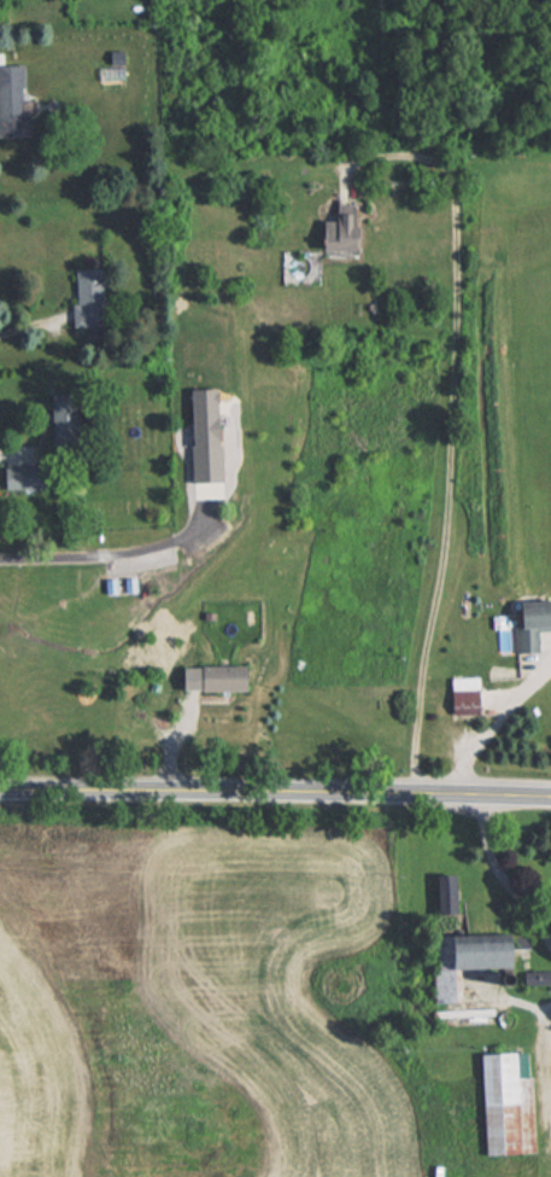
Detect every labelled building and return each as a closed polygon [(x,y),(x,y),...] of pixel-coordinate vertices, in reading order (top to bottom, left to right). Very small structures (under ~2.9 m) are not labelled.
[(345,214),(330,214),(330,245),(345,245),(345,214)] [(96,326),(96,280),(69,280),(69,326),(96,326)] [(510,601),(511,653),(535,652),(535,632),(550,631),(550,601),(510,601)] [(193,665),(193,690),(243,690),(243,665),(193,665)] [(475,712),(475,678),(447,678),(447,712),(475,712)] [(430,935),(430,969),(502,967),(501,934),(430,935)] [(476,1052),(479,1156),(531,1154),(529,1075),(513,1076),(512,1051),(476,1052)]
